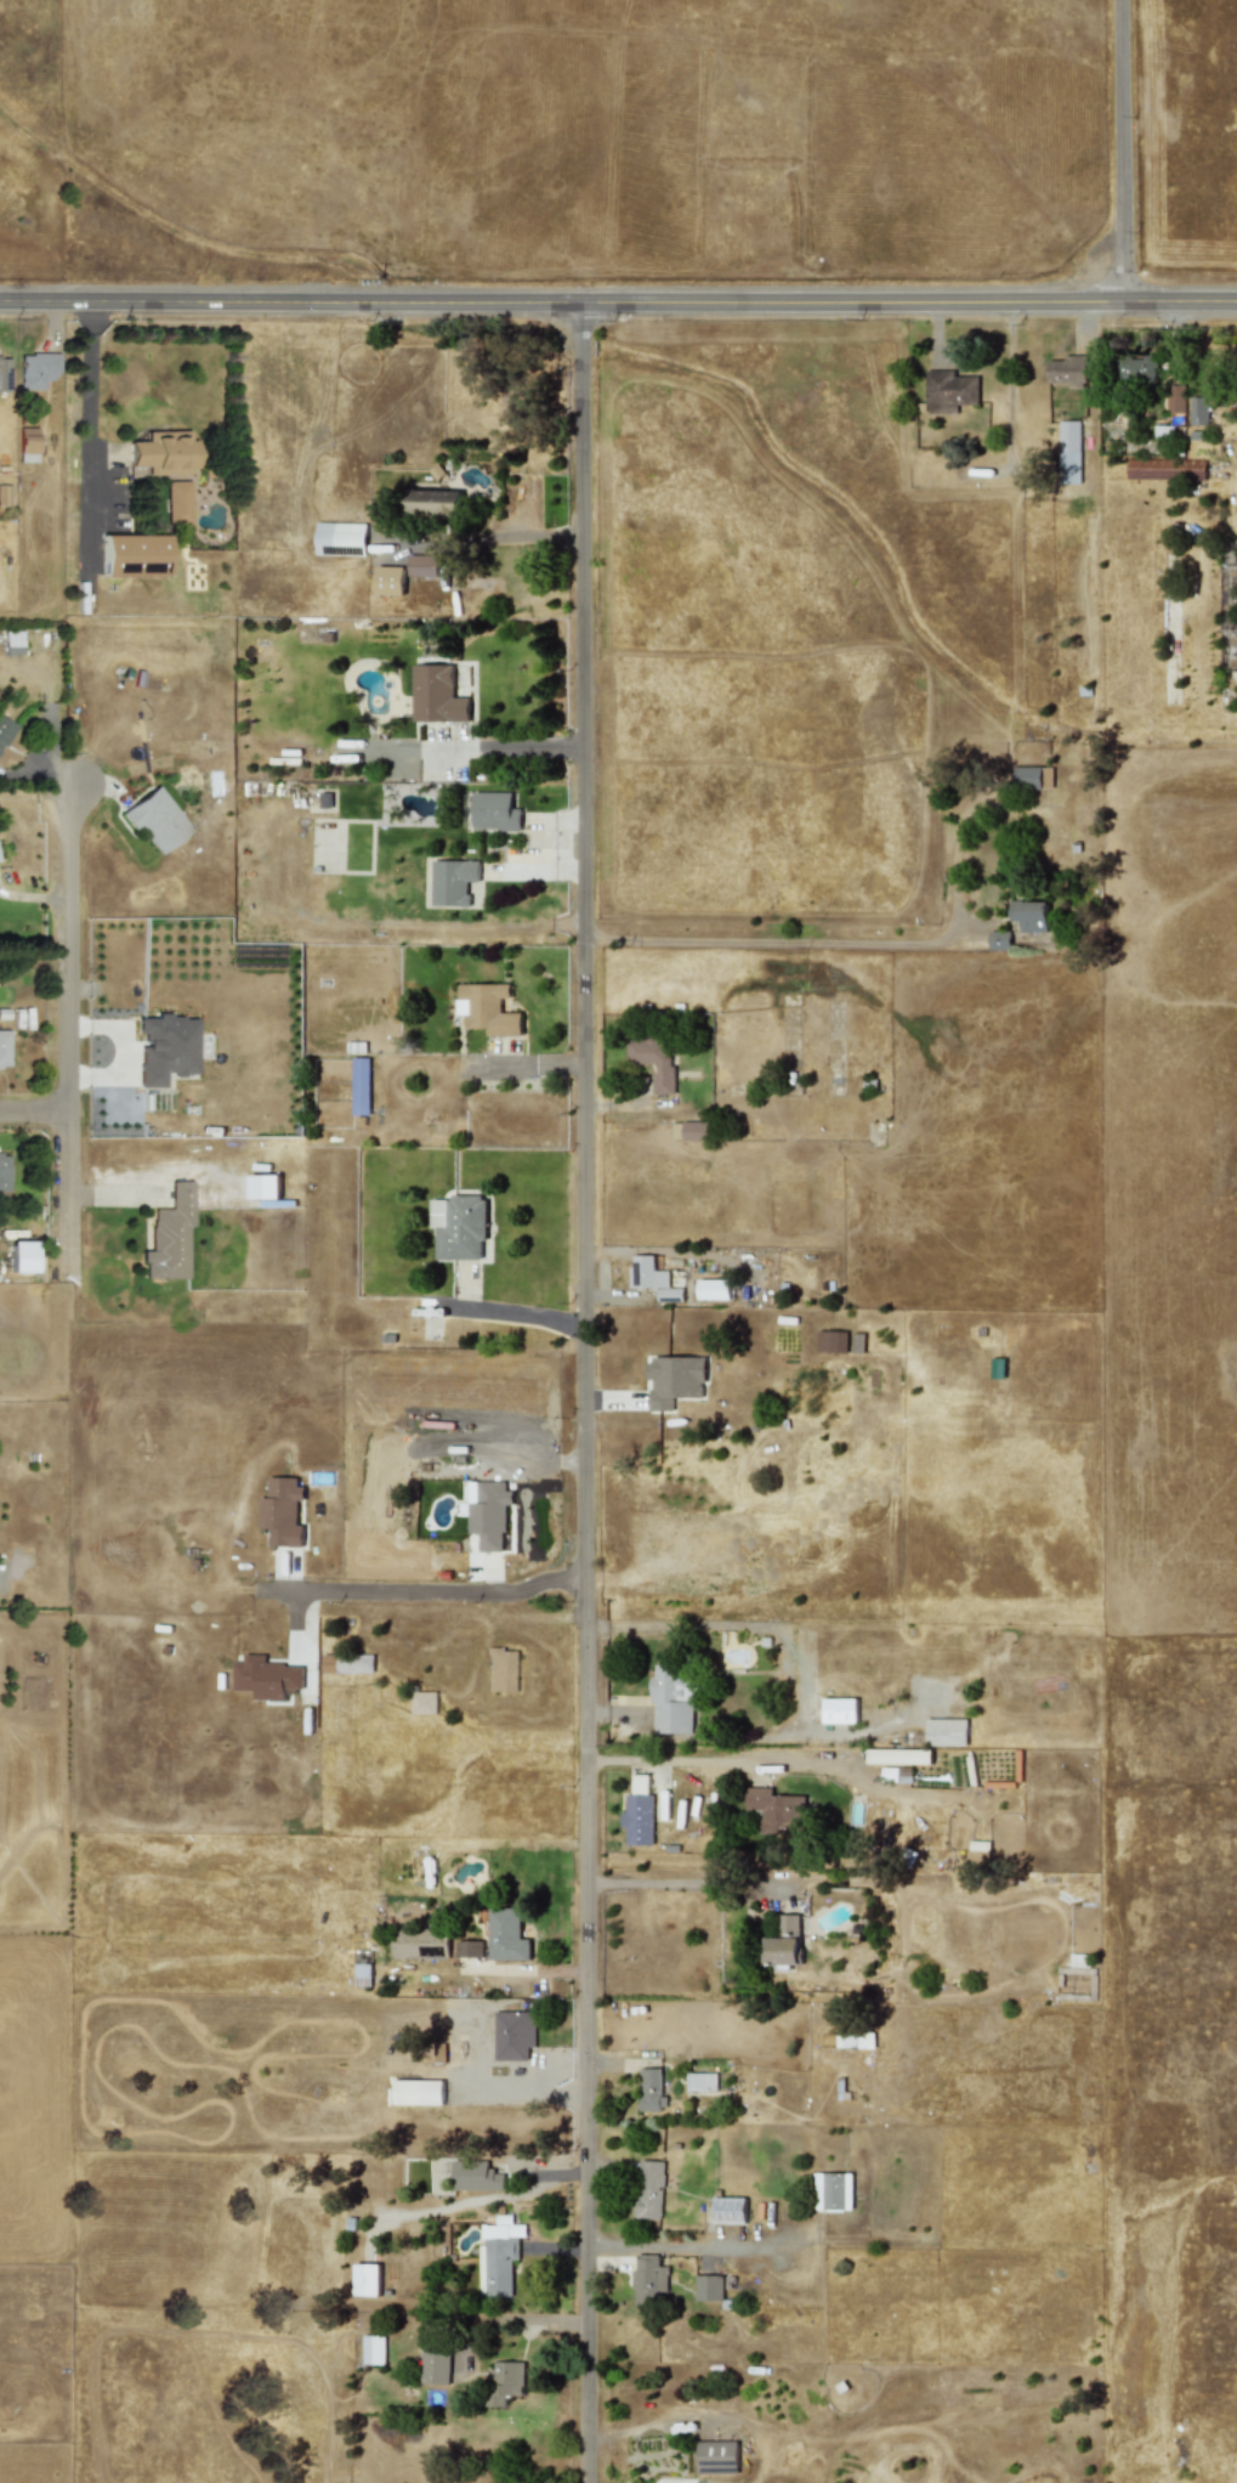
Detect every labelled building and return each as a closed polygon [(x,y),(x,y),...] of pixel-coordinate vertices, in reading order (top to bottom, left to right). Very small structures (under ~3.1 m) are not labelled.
[(19,353),(19,390),(42,390),(42,380),(58,380),(57,353),(19,353)] [(1048,383),(1069,384),(1069,389),(1085,389),(1085,356),(1063,355),(1063,361),(1048,360),(1048,383)] [(1156,381),(1156,355),(1116,356),(1117,383),(1156,381)] [(8,389),(8,358),(0,358),(0,389),(8,389)] [(977,405),(977,375),(954,377),(954,369),(926,371),(926,414),(957,414),(957,405),(977,405)] [(1167,385),(1167,413),(1185,413),(1184,385),(1167,385)] [(1190,424),(1207,425),(1208,397),(1190,397),(1190,424)] [(1059,483),(1079,483),(1079,420),(1059,420),(1059,483)] [(18,462),(36,462),(36,428),(19,428),(18,462)] [(146,474),(195,474),(194,440),(188,440),(187,430),(144,431),(144,441),(127,441),(129,466),(146,466),(146,474)] [(1125,480),(1204,480),(1204,459),(1125,459),(1125,480)] [(189,524),(189,481),(165,481),(165,524),(189,524)] [(408,514),(460,515),(460,491),(408,490),(408,514)] [(316,554),(364,555),(365,524),(316,522),(316,554)] [(166,575),(166,536),(102,536),(102,575),(166,575)] [(436,555),(408,554),(407,576),(436,577),(436,555)] [(374,595),(402,595),(403,567),(375,567),(374,595)] [(453,664),(413,666),(413,722),(470,722),(470,697),(454,697),(453,664)] [(13,725),(0,717),(0,749),(13,725)] [(1012,788),(1052,790),(1052,768),(1012,767),(1012,788)] [(119,813),(131,831),(137,826),(157,854),(189,831),(157,786),(119,813)] [(472,830),(520,831),(521,809),(511,809),(511,792),(473,792),(472,830)] [(431,906),(480,907),(480,861),(432,860),(431,906)] [(1048,901),(1009,901),(1009,922),(1020,922),(1020,933),(1048,933),(1048,901)] [(988,950),(1009,950),(1010,932),(988,932),(988,950)] [(509,984),(456,984),(458,1014),(464,1014),(465,1029),(487,1029),(487,1036),(521,1036),(521,1013),(501,1013),(500,997),(510,997),(509,984)] [(138,1087),(163,1087),(163,1075),(194,1076),(195,1016),(153,1014),(153,1017),(136,1017),(136,1036),(140,1036),(138,1087)] [(7,1030),(0,1030),(0,1067),(8,1067),(7,1030)] [(626,1064),(653,1064),(654,1095),(673,1095),(673,1041),(626,1041),(626,1064)] [(351,1115),(369,1115),(369,1058),(352,1058),(351,1115)] [(709,1141),(708,1121),(673,1122),(673,1141),(709,1141)] [(7,1154),(0,1154),(0,1192),(8,1192),(7,1154)] [(279,1175),(248,1176),(249,1199),(279,1199),(279,1175)] [(186,1278),(187,1226),(192,1226),(192,1181),(170,1181),(170,1209),(151,1209),(149,1250),(140,1250),(140,1262),(143,1262),(143,1278),(186,1278)] [(430,1199),(430,1228),(436,1228),(436,1260),(481,1260),(482,1240),(487,1240),(487,1197),(450,1197),(450,1199),(430,1199)] [(34,1242),(10,1242),(10,1272),(34,1272),(34,1242)] [(654,1256),(630,1256),(631,1289),(657,1289),(657,1302),(682,1301),(682,1289),(668,1289),(668,1271),(654,1271),(654,1256)] [(730,1299),(730,1279),(698,1280),(698,1300),(730,1299)] [(816,1352),(846,1352),(846,1331),(816,1331),(816,1352)] [(673,1397),(702,1398),(702,1382),(705,1382),(705,1357),(646,1356),(646,1380),(651,1380),(649,1410),(673,1412),(673,1397)] [(302,1546),(302,1526),(296,1525),(296,1500),(303,1500),(305,1486),(296,1486),(297,1477),(268,1477),(267,1498),(259,1498),(257,1528),(269,1528),(269,1546),(302,1546)] [(480,1551),(505,1551),(504,1505),(513,1505),(513,1491),(506,1491),(505,1481),(467,1482),(467,1534),(478,1533),(480,1551)] [(517,1692),(518,1650),(492,1648),(490,1692),(517,1692)] [(302,1690),(303,1664),(265,1664),(266,1655),(243,1655),(243,1662),(233,1662),(233,1691),(255,1691),(254,1701),(284,1701),(285,1689),(302,1690)] [(654,1732),(693,1733),(694,1674),(679,1674),(679,1665),(654,1664),(654,1676),(651,1676),(649,1703),(654,1703),(654,1732)] [(436,1691),(412,1692),(412,1714),(437,1714),(436,1691)] [(856,1723),(856,1698),(822,1699),(823,1724),(856,1723)] [(925,1746),(966,1746),(966,1719),(926,1719),(925,1746)] [(931,1764),(931,1749),(867,1749),(867,1764),(931,1764)] [(624,1845),(652,1845),(651,1775),(631,1775),(632,1795),(625,1795),(626,1811),(623,1811),(624,1845)] [(745,1810),(761,1810),(760,1833),(804,1834),(805,1795),(771,1795),(772,1788),(745,1787),(745,1810)] [(529,1961),(530,1940),(521,1940),(521,1910),(490,1910),(489,1959),(529,1961)] [(800,1964),(799,1914),(777,1916),(777,1938),(765,1938),(765,1964),(800,1964)] [(393,1929),(392,1957),(443,1959),(444,1931),(393,1929)] [(482,1957),(482,1941),(456,1941),(456,1957),(482,1957)] [(493,2060),(527,2061),(528,2047),(534,2047),(534,2012),(494,2010),(493,2060)] [(874,2047),(873,2027),(842,2029),(842,2048),(874,2047)] [(660,2069),(640,2069),(639,2112),(659,2112),(660,2069)] [(686,2089),(715,2091),(716,2074),(687,2072),(686,2089)] [(443,2080),(422,2080),(422,2104),(443,2104),(443,2080)] [(662,2219),(663,2161),(636,2160),(635,2218),(662,2219)] [(452,2189),(503,2190),(503,2174),(490,2174),(490,2161),(453,2161),(452,2189)] [(852,2173),(813,2173),(812,2210),(851,2211),(852,2173)] [(744,2224),(745,2198),(713,2198),(713,2223),(744,2224)] [(478,2245),(478,2296),(512,2296),(512,2259),(520,2259),(518,2236),(526,2236),(526,2224),(512,2224),(512,2215),(495,2216),(495,2224),(482,2224),(482,2245),(478,2245)] [(666,2267),(658,2266),(659,2256),(634,2255),(634,2303),(658,2303),(658,2291),(666,2292),(666,2267)] [(353,2295),(379,2295),(379,2264),(354,2264),(353,2295)] [(722,2275),(696,2275),(694,2301),(722,2301),(722,2275)] [(384,2365),(384,2336),(362,2336),(362,2364),(384,2365)] [(420,2385),(449,2385),(449,2351),(421,2351),(420,2385)] [(488,2406),(505,2406),(505,2396),(523,2396),(523,2362),(488,2362),(488,2406)] [(737,2474),(737,2442),(698,2440),(697,2473),(737,2474)]
